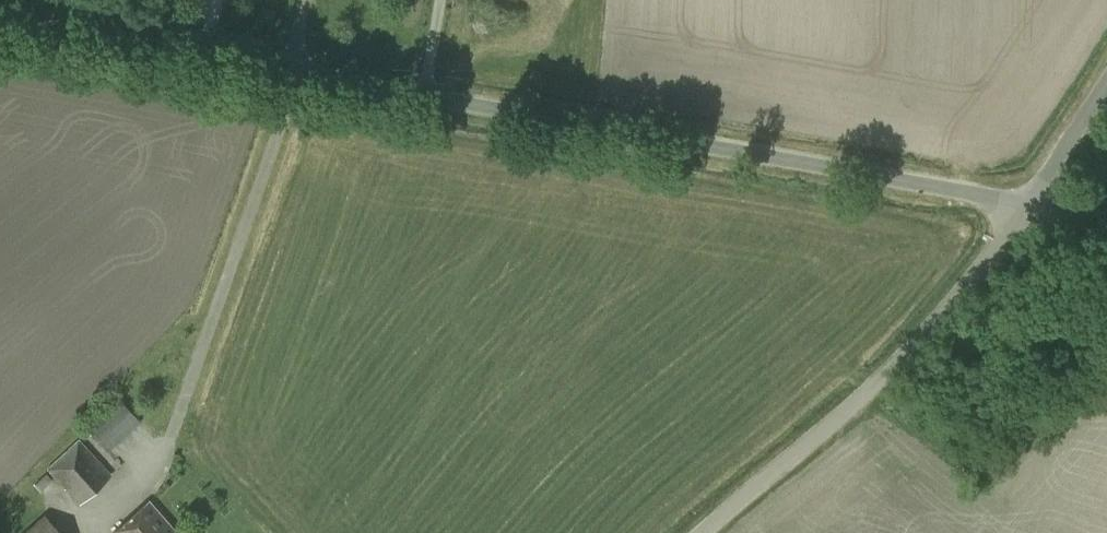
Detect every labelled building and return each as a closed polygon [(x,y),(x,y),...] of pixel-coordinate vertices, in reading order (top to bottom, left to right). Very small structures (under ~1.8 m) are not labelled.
[(123,401),(89,432),(108,452),(142,421),(123,401)] [(79,502),(111,473),(78,439),(46,467),(79,502)] [(149,500),(112,532),(178,532),(149,500)] [(45,513),(23,532),(63,532),(45,513)]
